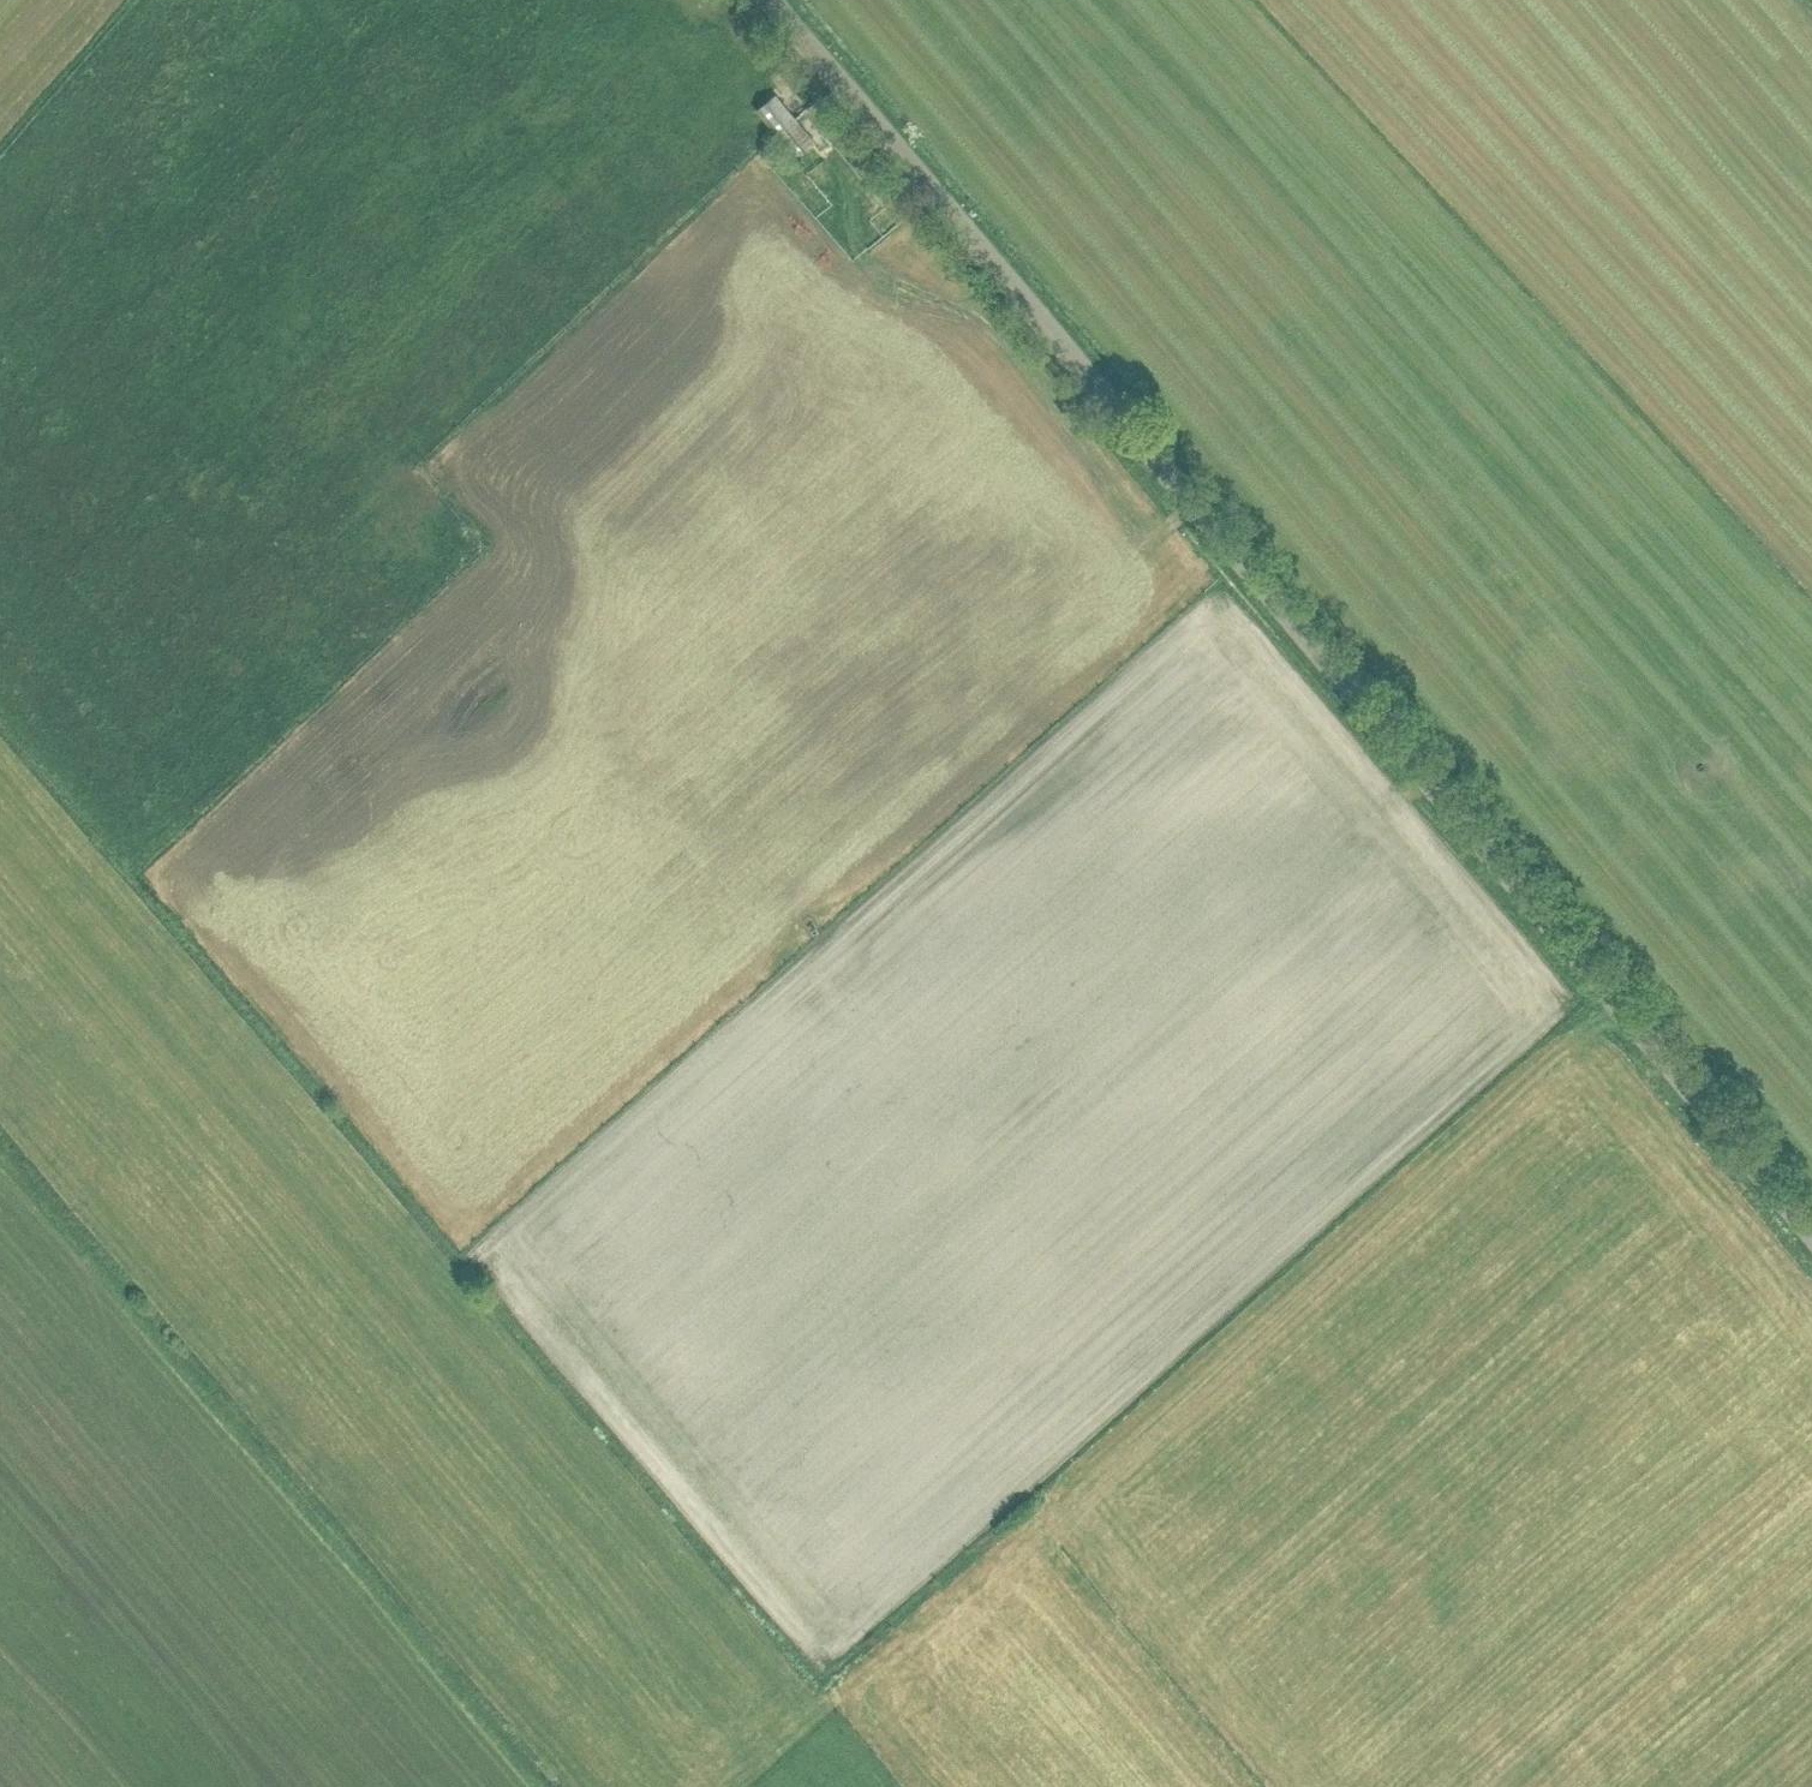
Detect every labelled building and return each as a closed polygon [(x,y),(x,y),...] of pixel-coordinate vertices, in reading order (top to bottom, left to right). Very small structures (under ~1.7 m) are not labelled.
[(757,108),(797,156),(814,142),(774,94),(757,108)]
